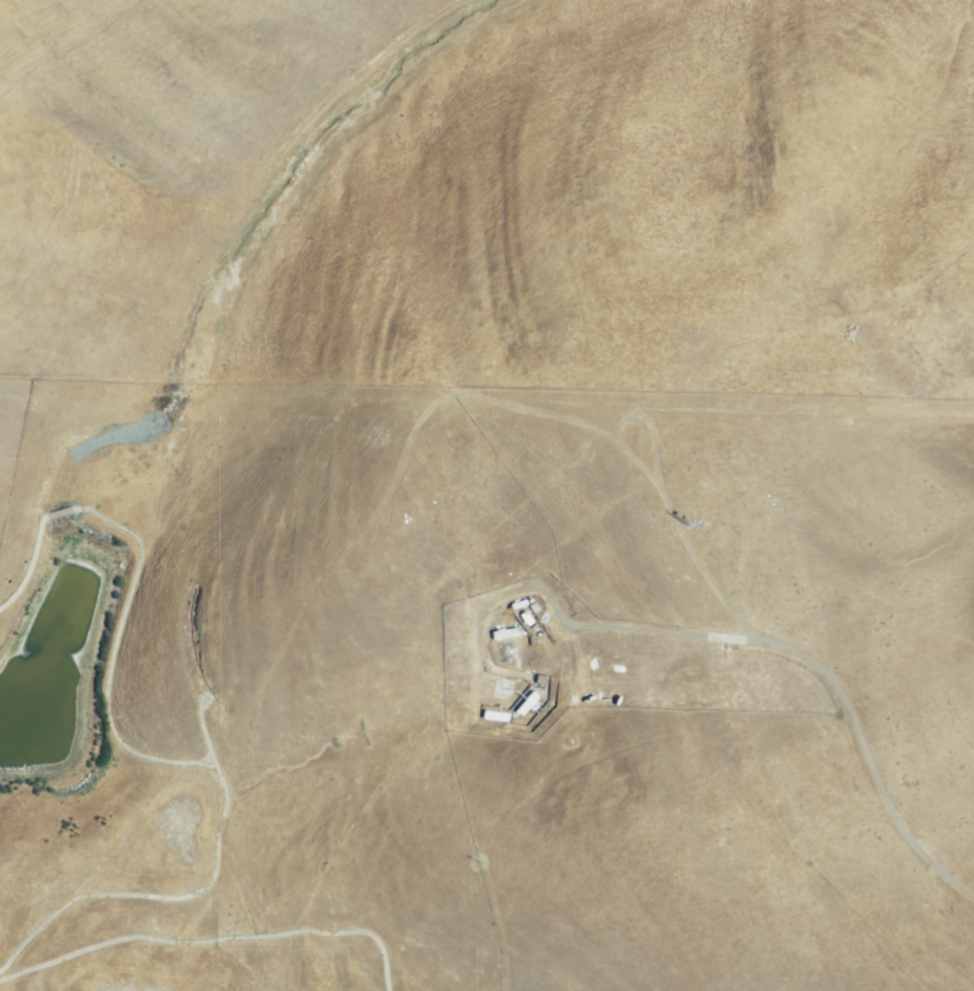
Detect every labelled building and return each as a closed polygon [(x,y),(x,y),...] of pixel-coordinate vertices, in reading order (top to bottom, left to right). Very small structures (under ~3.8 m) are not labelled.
[(492,699),(508,699),(508,681),(492,681),(492,699)] [(537,700),(532,694),(513,710),(518,716),(537,700)]
